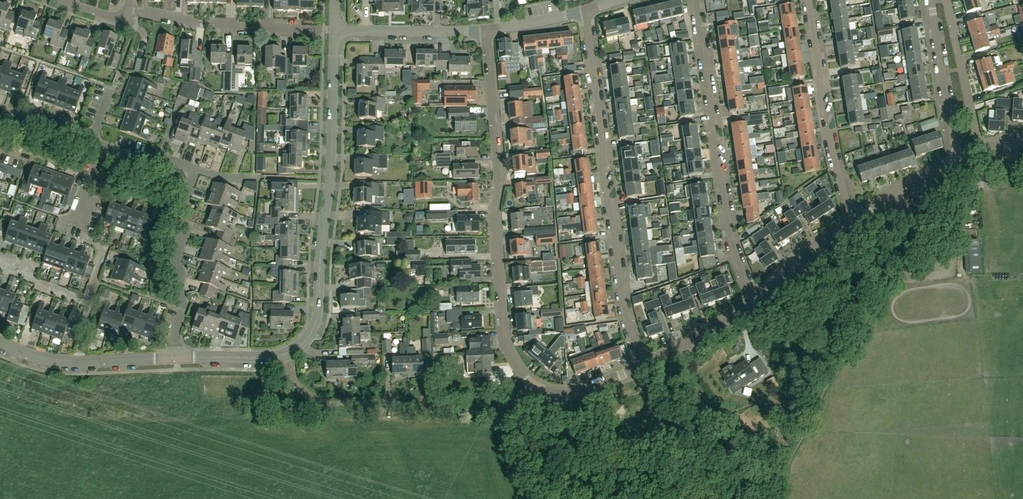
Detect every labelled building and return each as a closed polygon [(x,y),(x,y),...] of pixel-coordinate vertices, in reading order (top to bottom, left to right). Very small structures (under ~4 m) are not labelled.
[(250,8),(262,8),(263,0),(250,0),(250,8)] [(274,11),(287,12),(288,0),(274,0),(274,11)] [(287,12),(300,12),(300,0),(288,0),(287,12)] [(300,12),(313,12),(313,0),(300,0),(300,12)] [(376,5),(372,5),(372,14),(387,14),(387,12),(403,12),(402,0),(376,0),(376,5)] [(412,14),(426,14),(426,12),(433,13),(433,2),(426,1),(426,0),(412,0),(412,14)] [(469,19),(488,18),(487,0),(468,0),(468,4),(467,4),(467,6),(464,7),(465,13),(467,13),(468,19),(469,19)] [(750,15),(753,15),(752,7),(757,6),(756,0),(748,0),(750,15)] [(845,7),(844,0),(830,0),(831,9),(845,7)] [(886,3),(892,2),(893,4),(898,3),(899,9),(912,7),(911,0),(885,0),(886,3)] [(978,0),(962,0),(966,13),(981,9),(978,0)] [(667,2),(668,4),(671,18),(683,15),(680,1),(674,2),(673,1),(667,2)] [(8,31),(14,14),(8,12),(10,6),(4,4),(3,6),(0,5),(0,29),(8,31)] [(671,18),(668,4),(662,5),(661,4),(655,5),(656,7),(656,6),(659,21),(671,18)] [(781,19),(795,17),(793,4),(779,7),(781,19)] [(650,6),(644,8),(647,23),(659,21),(656,6),(656,7),(650,8),(650,6)] [(845,7),(831,9),(833,20),(847,18),(845,7)] [(912,7),(899,9),(887,11),(888,15),(899,14),(900,21),(914,19),(912,7)] [(647,23),(644,8),(643,8),(644,9),(638,11),(638,9),(632,10),(635,26),(647,23)] [(728,10),(716,11),(717,21),(729,20),(728,10)] [(25,31),(23,37),(35,41),(41,23),(35,21),(37,15),(31,13),(30,15),(23,13),(17,29),(25,31)] [(797,29),(795,17),(781,19),(783,31),(797,29)] [(847,18),(833,20),(834,25),(831,25),(832,31),(835,30),(835,32),(849,30),(848,24),(862,21),(862,17),(847,19),(847,18)] [(981,20),(967,24),(971,38),(985,34),(990,33),(999,30),(998,26),(989,28),(986,18),(981,20)] [(614,20),(615,22),(618,36),(630,34),(627,19),(620,21),(620,19),(614,20)] [(754,19),(747,20),(748,29),(756,28),(754,19)] [(618,36),(615,22),(609,23),(608,21),(602,23),(606,39),(618,36)] [(52,40),(50,45),(62,49),(68,32),(61,30),(63,24),(58,22),(57,24),(49,22),(44,38),(52,40)] [(725,27),(717,28),(719,40),(733,38),(732,31),(736,30),(735,22),(724,24),(725,27)] [(765,23),(758,24),(759,32),(766,31),(765,23)] [(875,39),(873,27),(866,28),(868,40),(875,39)] [(878,37),(893,35),(892,27),(884,28),(877,30),(878,37)] [(797,29),(783,31),(785,43),(799,41),(797,29)] [(849,30),(835,32),(837,44),(851,42),(851,43),(860,42),(858,29),(849,30)] [(904,43),(918,41),(916,29),(902,31),(904,43)] [(89,59),(95,41),(88,39),(90,33),(85,31),(84,33),(76,30),(71,46),(79,49),(77,55),(89,59)] [(985,34),(971,38),(975,52),(989,48),(986,39),(993,38),(992,37),(1000,35),(999,30),(990,33),(985,34)] [(675,33),(676,40),(688,38),(687,31),(675,33)] [(566,47),(573,46),(571,33),(569,34),(568,32),(566,32),(565,34),(559,35),(560,48),(562,60),(567,60),(566,53),(567,53),(566,47)] [(117,36),(112,34),(111,36),(104,33),(98,49),(106,52),(104,57),(109,59),(106,67),(115,70),(120,57),(111,54),(117,36)] [(559,35),(547,36),(548,49),(555,48),(557,61),(562,60),(560,48),(559,35)] [(173,47),(172,47),(173,39),(161,36),(157,53),(165,55),(164,59),(163,66),(169,67),(171,60),(169,59),(170,56),(172,56),(173,47)] [(532,57),(536,56),(536,50),(534,37),(528,38),(527,36),(525,37),(524,38),(522,39),(524,58),(530,57),(532,57)] [(547,36),(534,37),(536,50),(536,56),(537,63),(543,63),(541,50),(548,49),(547,36)] [(733,38),(719,40),(721,52),(735,50),(739,49),(737,38),(733,38)] [(498,41),(500,64),(497,64),(498,77),(506,77),(505,68),(513,67),(513,64),(519,63),(518,44),(511,45),(511,40),(498,41)] [(799,41),(785,43),(786,49),(773,51),(774,57),(787,55),(801,53),(799,41)] [(851,42),(837,44),(839,56),(853,54),(852,49),(856,49),(856,47),(869,45),(868,41),(860,42),(851,43),(851,42)] [(918,41),(904,43),(905,51),(894,53),(894,57),(906,55),(920,53),(918,41)] [(197,43),(182,42),(180,62),(181,62),(180,67),(188,68),(188,69),(193,69),(192,80),(199,81),(200,70),(201,70),(203,52),(196,52),(197,43)] [(687,49),(686,43),(670,45),(671,58),(686,55),(685,50),(687,49)] [(231,73),(231,61),(231,59),(225,59),(225,48),(223,48),(223,44),(214,44),(213,47),(212,47),(212,49),(208,50),(208,59),(212,59),(211,64),(221,65),(221,72),(231,73)] [(656,46),(647,47),(649,59),(657,57),(656,46)] [(252,49),(238,48),(238,61),(231,61),(231,73),(231,83),(236,83),(237,75),(245,75),(245,69),(251,69),(252,49)] [(287,80),(287,62),(287,59),(280,59),(280,49),(266,49),(266,70),(276,70),(276,76),(286,76),(286,80),(287,80)] [(721,52),(722,64),(737,62),(736,56),(741,55),(748,54),(747,49),(740,50),(740,49),(739,49),(735,50),(721,52)] [(293,63),(287,62),(287,80),(293,80),(293,75),(299,75),(299,68),(307,68),(307,50),(293,50),(293,63)] [(378,59),(378,75),(385,75),(385,66),(405,67),(405,52),(385,51),(385,59),(378,59)] [(443,71),(443,56),(437,56),(437,52),(416,52),(416,67),(436,67),(436,71),(443,71)] [(624,61),(634,59),(633,52),(623,53),(624,61)] [(621,53),(608,55),(609,63),(622,61),(621,53)] [(801,53),(787,55),(789,67),(803,64),(801,53)] [(922,65),(920,53),(906,55),(907,61),(902,61),(903,63),(896,64),(896,69),(908,67),(922,65)] [(853,54),(839,56),(841,68),(855,66),(853,54)] [(673,69),(687,67),(687,61),(689,61),(688,55),(686,55),(671,58),(672,64),(668,64),(669,70),(674,70),(673,69)] [(450,56),(443,56),(443,71),(449,71),(449,74),(469,74),(470,59),(450,59),(450,56)] [(378,75),(378,59),(361,58),(358,62),(358,67),(357,67),(357,87),(372,88),(372,75),(378,75)] [(989,59),(975,63),(980,78),(1007,69),(1014,67),(1014,66),(1013,63),(1006,65),(996,68),(993,58),(990,59),(989,59)] [(148,74),(151,61),(144,60),(143,62),(137,60),(134,72),(140,74),(140,72),(148,74)] [(737,62),(722,64),(724,76),(738,74),(737,67),(750,66),(749,61),(737,62)] [(0,85),(0,91),(8,94),(15,74),(9,72),(12,64),(8,63),(0,85)] [(889,63),(881,65),(883,72),(891,70),(889,63)] [(611,79),(626,77),(624,64),(608,67),(609,73),(611,72),(611,79)] [(803,64),(789,67),(791,79),(805,77),(803,64)] [(909,74),(897,76),(898,81),(909,79),(924,77),(922,65),(908,67),(909,74)] [(655,77),(656,85),(675,82),(689,79),(688,73),(690,73),(689,67),(687,67),(673,69),(674,70),(675,77),(672,77),(671,75),(655,77)] [(22,77),(15,74),(8,94),(19,98),(29,70),(25,69),(22,77)] [(747,72),(748,77),(759,75),(758,69),(747,72)] [(1007,69),(980,78),(984,92),(1007,85),(1004,74),(1008,73),(1007,69)] [(43,103),(50,84),(44,82),(47,74),(43,72),(33,100),(43,103)] [(740,86),(738,74),(724,76),(726,88),(740,86)] [(858,88),(863,88),(861,75),(842,78),(844,90),(858,88)] [(565,91),(578,89),(576,76),(563,78),(565,91)] [(76,77),(74,83),(81,85),(83,79),(76,77)] [(130,77),(126,88),(146,95),(148,88),(156,91),(157,87),(130,77)] [(626,77),(611,79),(609,79),(610,85),(613,85),(613,90),(627,89),(626,77)] [(925,88),(924,77),(909,79),(911,86),(895,89),(896,93),(906,91),(907,91),(911,90),(925,88)] [(50,84),(43,103),(53,107),(63,80),(59,78),(56,86),(50,84)] [(691,79),(689,79),(675,82),(676,94),(691,92),(691,91),(690,85),(692,85),(691,79)] [(67,81),(63,80),(53,107),(64,111),(71,92),(64,89),(67,81)] [(190,100),(195,87),(197,87),(198,82),(190,80),(189,84),(184,98),(190,100)] [(429,82),(414,82),(414,104),(422,104),(422,88),(429,88),(429,82)] [(184,98),(189,84),(183,83),(178,96),(184,98)] [(740,86),(726,88),(728,100),(742,98),(741,92),(751,90),(750,85),(740,87),(740,86)] [(71,92),(64,111),(75,115),(84,87),(80,86),(77,94),(71,92)] [(190,100),(196,102),(200,89),(197,87),(195,87),(190,100)] [(509,88),(510,99),(523,98),(523,87),(509,88)] [(794,101),(808,99),(806,87),(792,89),(793,95),(787,96),(787,97),(781,98),(781,103),(794,101)] [(126,88),(122,98),(150,107),(151,103),(143,101),(146,95),(126,88)] [(397,94),(397,97),(410,97),(410,88),(404,88),(400,91),(397,94)] [(475,88),(458,88),(444,88),(444,107),(467,107),(467,101),(475,100),(475,88)] [(858,88),(844,90),(846,102),(860,100),(876,98),(875,94),(859,96),(858,88)] [(907,91),(906,91),(908,103),(927,100),(925,88),(911,90),(907,91)] [(578,89),(565,91),(567,103),(580,101),(578,89)] [(627,89),(613,90),(611,91),(612,97),(614,96),(615,103),(629,101),(627,89)] [(290,109),(308,110),(308,97),(298,97),(298,92),(286,91),(286,102),(290,102),(290,109)] [(691,92),(676,94),(678,105),(693,103),(692,103),(692,97),(694,97),(693,91),(691,91),(691,92)] [(273,93),(265,93),(265,122),(273,122),(273,93)] [(895,107),(893,95),(886,96),(888,108),(895,107)] [(878,97),(880,108),(887,107),(885,96),(878,97)] [(150,107),(122,98),(119,108),(126,111),(139,115),(141,109),(148,111),(150,107)] [(651,98),(644,99),(646,111),(653,110),(651,98)] [(744,111),(742,98),(728,100),(729,113),(744,111)] [(371,105),(359,105),(359,119),(376,120),(376,112),(385,112),(385,99),(371,99),(371,105)] [(810,111),(808,99),(794,101),(796,113),(810,111)] [(860,100),(846,102),(848,114),(862,112),(860,100)] [(1022,101),(1009,100),(1009,108),(1013,108),(1013,112),(1012,121),(1022,122),(1022,113),(1021,112),(1022,101)] [(580,101),(567,103),(568,111),(556,112),(556,117),(581,113),(580,101)] [(616,109),(616,115),(631,113),(637,112),(636,106),(630,107),(629,101),(615,103),(613,103),(614,109),(616,109)] [(693,103),(678,105),(680,118),(694,116),(694,110),(696,109),(695,103),(692,103),(693,103)] [(508,105),(510,120),(514,119),(514,126),(524,125),(524,118),(530,118),(529,105),(521,105),(521,104),(508,105)] [(280,127),(298,127),(298,122),(308,122),(308,110),(290,109),(290,117),(281,116),(280,127)] [(449,123),(455,122),(455,132),(476,132),(476,116),(469,116),(469,109),(465,109),(448,110),(449,123)] [(881,121),(888,120),(886,109),(879,110),(881,121)] [(126,111),(123,121),(143,128),(145,122),(153,124),(154,120),(139,115),(126,111)] [(812,123),(810,111),(796,113),(798,125),(812,123)] [(1003,133),(1005,113),(996,111),(995,123),(989,123),(988,132),(1003,133)] [(224,130),(218,150),(221,151),(222,148),(228,150),(236,131),(230,129),(236,114),(230,112),(224,130)] [(764,112),(764,122),(773,122),(773,112),(764,112)] [(862,112),(848,114),(850,126),(863,124),(863,125),(872,123),(870,117),(863,118),(862,112)] [(186,142),(196,115),(191,113),(188,121),(182,119),(175,140),(185,144),(186,142)] [(556,117),(556,122),(563,121),(564,128),(566,128),(570,128),(583,126),(581,113),(556,117)] [(631,113),(616,115),(614,115),(615,121),(617,121),(618,127),(632,125),(631,113)] [(186,142),(196,146),(197,142),(203,126),(202,126),(204,122),(199,120),(200,117),(196,115),(186,142)] [(197,142),(207,146),(213,127),(209,125),(212,117),(206,115),(204,122),(202,126),(203,126),(197,142)] [(213,127),(207,146),(218,150),(224,130),(219,128),(223,117),(218,115),(217,119),(216,119),(213,127)] [(733,137),(747,135),(746,127),(763,125),(761,115),(742,118),(743,123),(731,125),(733,137)] [(143,128),(123,121),(119,131),(147,141),(148,138),(140,135),(143,128)] [(812,123),(798,125),(800,137),(814,135),(812,123)] [(523,131),(511,132),(512,147),(524,146),(525,147),(532,147),(531,132),(540,131),(539,124),(525,125),(526,132),(523,132),(523,131)] [(236,131),(228,150),(239,154),(244,139),(250,141),(254,142),(254,128),(244,125),(242,133),(236,131)] [(618,127),(616,127),(617,133),(619,133),(619,139),(634,138),(632,125),(618,127)] [(683,139),(698,137),(697,132),(699,131),(698,125),(681,128),(683,139)] [(570,128),(566,128),(567,134),(550,137),(551,142),(559,141),(584,138),(583,126),(570,128)] [(289,145),(307,145),(308,133),(297,133),(298,127),(280,127),(279,128),(279,132),(281,133),(280,137),(285,137),(285,145),(289,145)] [(358,134),(357,147),(374,148),(375,140),(383,140),(383,128),(370,127),(369,134),(358,134)] [(747,135),(733,137),(735,149),(749,147),(748,140),(760,138),(759,133),(747,135)] [(924,137),(929,152),(943,148),(938,133),(924,137)] [(814,135),(800,137),(802,149),(816,146),(814,135)] [(700,137),(698,137),(683,139),(684,152),(699,149),(698,143),(700,143),(700,137)] [(929,152),(924,137),(911,142),(916,157),(929,152)] [(584,138),(559,141),(559,146),(572,145),(573,150),(573,152),(582,151),(586,150),(584,138)] [(652,158),(659,157),(657,141),(650,142),(652,158)] [(457,157),(477,156),(477,143),(457,143),(457,142),(444,142),(444,151),(457,151),(457,157)] [(301,158),(307,158),(307,145),(289,145),(289,153),(281,153),(281,157),(284,157),(301,158)] [(773,145),(764,147),(765,154),(774,153),(773,145)] [(818,159),(816,146),(802,149),(804,161),(818,159)] [(641,147),(618,150),(619,156),(621,156),(622,161),(636,159),(642,159),(641,147)] [(750,159),(749,147),(735,149),(736,161),(750,159)] [(702,155),(701,149),(699,149),(684,152),(686,163),(701,161),(700,156),(702,155)] [(549,151),(536,152),(536,160),(550,159),(549,151)] [(910,151),(896,155),(901,170),(915,166),(910,151)] [(451,154),(436,155),(436,156),(436,162),(450,162),(451,162),(451,154)] [(671,154),(663,155),(664,165),(672,164),(671,154)] [(901,170),(896,155),(883,159),(888,174),(901,170)] [(387,157),(381,157),(366,156),(366,162),(355,162),(355,176),(372,177),(372,169),(387,169),(387,157)] [(279,164),(278,175),(290,175),(290,169),(301,169),(301,158),(284,157),(283,164),(279,164)] [(526,173),(527,175),(535,175),(533,158),(526,159),(525,158),(513,159),(514,174),(526,173)] [(622,161),(620,161),(621,168),(623,167),(623,173),(638,172),(636,159),(622,161)] [(660,159),(652,160),(653,169),(661,168),(660,159)] [(752,171),(750,159),(736,161),(738,173),(752,171)] [(818,159),(804,161),(805,173),(820,171),(818,159)] [(883,159),(870,164),(875,179),(888,174),(883,159)] [(576,174),(589,173),(587,160),(574,162),(576,174)] [(701,161),(686,163),(682,164),(683,176),(703,173),(702,168),(704,167),(703,161),(701,161)] [(875,179),(870,164),(857,168),(862,183),(875,179)] [(38,188),(45,168),(34,165),(28,183),(23,182),(21,190),(25,192),(29,193),(31,186),(38,188)] [(477,165),(453,166),(454,179),(477,178),(477,165)] [(55,172),(45,168),(38,188),(44,191),(41,198),(45,200),(55,172)] [(752,171),(738,173),(740,185),(754,183),(753,176),(765,174),(767,173),(766,169),(764,170),(764,169),(752,171)] [(55,172),(45,200),(49,201),(52,193),(58,195),(65,176),(55,172)] [(623,173),(622,174),(622,180),(624,180),(625,185),(640,183),(638,172),(623,173)] [(589,173),(576,174),(577,186),(590,184),(589,173)] [(669,182),(667,178),(663,179),(661,173),(654,175),(657,186),(669,182)] [(76,179),(65,176),(58,195),(65,198),(62,205),(66,207),(76,179)] [(527,185),(515,186),(516,199),(527,198),(534,198),(533,185),(551,184),(550,178),(533,179),(526,179),(527,185)] [(288,181),(271,180),(271,193),(276,193),(275,201),(297,201),(297,197),(298,197),(298,189),(293,189),(293,188),(288,188),(288,181)] [(243,188),(256,192),(257,182),(245,182),(243,188)] [(461,203),(467,202),(478,202),(478,185),(467,186),(467,182),(453,182),(457,187),(457,199),(461,203)] [(241,193),(212,183),(209,193),(229,200),(231,195),(239,198),(241,193)] [(415,200),(432,199),(432,183),(415,184),(415,200)] [(625,185),(623,186),(624,192),(626,192),(627,198),(641,196),(640,183),(625,185)] [(707,190),(706,183),(685,186),(687,199),(691,198),(706,196),(705,190),(707,190)] [(754,183),(740,185),(742,197),(756,195),(754,183)] [(577,186),(579,199),(592,197),(590,184),(577,186)] [(366,191),(355,191),(355,205),(372,205),(372,198),(384,198),(384,185),(366,185),(366,191)] [(817,209),(822,217),(834,209),(827,198),(831,196),(826,189),(823,191),(816,196),(822,206),(817,209)] [(784,201),(782,191),(776,192),(777,203),(784,201)] [(229,200),(209,193),(205,203),(210,205),(225,210),(227,205),(235,208),(237,203),(229,200)] [(756,195),(742,197),(743,209),(746,209),(747,215),(746,215),(747,224),(753,223),(759,218),(757,202),(769,200),(768,194),(756,196),(756,195)] [(706,197),(706,196),(691,198),(693,209),(708,207),(707,202),(709,202),(708,196),(706,197)] [(112,197),(103,223),(114,227),(120,208),(114,206),(116,198),(112,197)] [(594,209),(592,197),(579,199),(573,199),(566,200),(567,205),(580,203),(581,210),(594,209)] [(120,208),(114,227),(124,230),(130,212),(124,210),(127,202),(123,201),(120,208)] [(297,201),(275,201),(275,208),(271,208),(271,219),(287,219),(287,213),(293,213),(297,213),(298,205),(297,205),(297,201)] [(805,202),(794,209),(799,216),(803,214),(809,225),(822,217),(817,209),(811,212),(805,202)] [(679,211),(678,203),(669,204),(670,213),(679,211)] [(130,212),(124,230),(134,234),(140,215),(134,213),(137,205),(133,204),(130,212)] [(225,210),(210,205),(207,216),(228,223),(230,217),(238,220),(239,215),(225,210)] [(642,206),(626,208),(627,214),(629,214),(630,220),(644,218),(642,206)] [(140,215),(134,234),(145,238),(151,219),(144,216),(146,209),(143,207),(140,215)] [(710,214),(709,207),(708,207),(693,209),(693,211),(688,211),(690,223),(695,223),(695,222),(709,220),(708,214),(710,214)] [(569,224),(595,221),(594,209),(581,210),(581,217),(575,217),(575,219),(569,220),(569,224)] [(799,216),(794,209),(784,216),(791,226),(785,229),(790,237),(802,229),(795,218),(799,216)] [(447,212),(426,212),(426,221),(447,221),(447,219),(447,212)] [(358,219),(358,233),(374,234),(374,236),(381,237),(381,227),(389,227),(389,214),(359,213),(359,219),(358,219)] [(404,215),(402,218),(404,221),(407,222),(410,221),(412,218),(410,215),(407,213),(404,215)] [(512,231),(523,230),(522,220),(531,220),(531,215),(522,215),(522,214),(511,215),(512,231)] [(228,223),(207,216),(203,226),(217,231),(215,236),(236,243),(237,241),(233,240),(235,235),(232,234),(233,232),(226,229),(228,223)] [(14,246),(24,219),(20,217),(17,225),(11,223),(4,242),(14,246)] [(457,224),(457,233),(479,232),(478,217),(457,217),(457,219),(450,219),(450,224),(457,224)] [(645,230),(644,218),(630,220),(628,220),(628,226),(630,226),(631,232),(645,230)] [(28,220),(24,219),(14,246),(24,250),(31,230),(25,228),(28,220)] [(287,225),(287,219),(271,219),(271,229),(275,229),(275,237),(296,237),(296,234),(298,234),(298,225),(287,225)] [(670,228),(668,220),(660,221),(662,230),(670,228)] [(695,222),(695,223),(696,234),(711,232),(710,226),(712,226),(711,220),(709,220),(695,222)] [(584,235),(597,234),(595,221),(569,224),(562,225),(562,231),(583,228),(584,235)] [(771,234),(778,245),(790,237),(785,229),(780,233),(773,223),(763,229),(767,237),(771,234)] [(38,232),(31,230),(24,250),(34,253),(44,226),(40,225),(38,232)] [(44,226),(34,253),(45,257),(51,237),(46,235),(48,227),(44,226)] [(669,229),(662,230),(663,240),(671,239),(669,229)] [(763,229),(752,236),(757,243),(767,237),(763,229)] [(647,242),(645,230),(631,232),(629,232),(630,239),(632,238),(633,244),(647,242)] [(691,242),(692,247),(713,244),(712,238),(714,238),(713,232),(711,232),(696,234),(697,241),(691,242)] [(556,245),(556,234),(552,235),(538,235),(536,236),(536,246),(556,245)] [(236,243),(215,236),(213,241),(205,238),(201,249),(222,256),(224,251),(232,253),(234,248),(228,246),(229,244),(235,246),(236,243)] [(298,249),(298,237),(296,237),(275,237),(260,236),(260,241),(276,241),(276,249),(280,249),(298,249)] [(45,257),(42,263),(52,267),(59,249),(53,246),(55,239),(51,237),(45,257)] [(673,238),(674,249),(682,248),(680,237),(673,238)] [(404,246),(404,238),(401,238),(389,238),(386,238),(386,246),(404,246)] [(978,240),(964,241),(966,272),(980,271),(978,240)] [(59,249),(52,267),(63,271),(69,252),(63,250),(66,242),(62,241),(59,249)] [(474,247),(474,241),(446,242),(446,255),(475,254),(475,253),(477,252),(477,248),(474,247)] [(531,247),(529,247),(529,242),(523,243),(523,242),(510,243),(511,257),(523,256),(524,258),(532,258),(531,247)] [(634,250),(634,256),(649,255),(669,252),(668,246),(648,249),(647,242),(633,244),(631,245),(631,250),(634,250)] [(759,247),(766,257),(760,261),(765,269),(778,261),(773,253),(772,253),(766,242),(759,247)] [(69,252),(63,271),(73,274),(79,256),(73,254),(76,246),(72,244),(69,252)] [(355,257),(359,257),(359,258),(377,257),(377,244),(358,245),(359,245),(355,245),(355,257)] [(587,258),(600,256),(598,244),(581,246),(582,258),(587,258)] [(715,250),(715,244),(713,244),(692,247),(683,248),(683,249),(684,255),(699,253),(700,257),(698,258),(700,270),(706,269),(704,258),(714,256),(713,250),(715,250)] [(79,256),(73,274),(90,280),(95,267),(88,265),(90,260),(83,257),(86,249),(82,248),(79,256)] [(682,248),(674,249),(675,256),(684,255),(683,249),(683,248),(682,248)] [(222,256),(201,249),(198,259),(203,261),(219,266),(221,261),(228,264),(230,259),(222,256)] [(275,256),(275,267),(288,267),(288,260),(298,261),(298,249),(280,249),(280,256),(275,256)] [(420,252),(405,252),(405,261),(420,261),(420,252)] [(649,255),(634,256),(632,257),(633,262),(635,262),(636,268),(650,266),(649,255)] [(600,256),(587,258),(589,270),(602,268),(600,256)] [(119,260),(115,270),(133,276),(135,270),(143,273),(145,269),(119,260)] [(451,261),(451,276),(461,275),(461,281),(480,281),(479,265),(471,266),(471,260),(451,261)] [(232,271),(231,271),(203,261),(199,271),(221,278),(223,273),(230,276),(232,271)] [(542,263),(533,263),(534,273),(543,273),(542,263)] [(425,264),(412,264),(413,271),(418,271),(418,277),(425,277),(425,264)] [(650,266),(636,268),(634,268),(634,275),(636,274),(637,281),(645,280),(646,284),(658,283),(656,266),(650,267),(650,266)] [(275,267),(271,267),(271,269),(268,275),(276,280),(276,285),(279,285),(298,285),(298,273),(288,272),(288,267),(275,267)] [(351,280),(358,280),(359,289),(371,288),(371,280),(374,280),(373,267),(372,268),(372,267),(351,267),(348,270),(349,273),(351,275),(351,280)] [(244,268),(242,274),(248,276),(250,270),(244,268)] [(529,268),(512,269),(513,283),(530,282),(529,268)] [(603,280),(602,268),(589,270),(590,282),(603,280)] [(133,276),(115,270),(111,281),(130,287),(132,281),(140,283),(141,279),(133,276)] [(221,278),(199,271),(196,281),(203,284),(201,289),(215,294),(217,289),(225,292),(226,287),(219,284),(221,278)] [(713,292),(716,301),(730,296),(727,288),(726,285),(730,284),(727,275),(723,277),(723,276),(715,279),(719,290),(713,292)] [(5,293),(0,306),(0,312),(9,315),(15,297),(9,295),(12,287),(14,279),(10,277),(5,293)] [(47,277),(45,282),(56,286),(57,280),(47,277)] [(603,280),(590,282),(592,294),(605,293),(603,280)] [(703,283),(691,287),(694,296),(699,295),(700,297),(699,297),(702,306),(716,301),(713,292),(707,294),(703,283)] [(298,285),(279,285),(279,292),(273,292),(273,303),(292,303),(292,297),(297,297),(298,285)] [(457,288),(457,302),(478,302),(478,287),(457,288)] [(516,309),(526,308),(532,307),(531,296),(538,296),(538,287),(527,288),(527,293),(515,294),(516,309)] [(694,296),(691,287),(679,291),(683,303),(677,305),(680,314),(694,309),(691,300),(690,298),(694,296)] [(215,294),(201,289),(199,295),(213,300),(215,294)] [(364,300),(363,290),(352,291),(352,297),(341,297),(342,309),(359,309),(359,307),(366,307),(365,300),(364,300)] [(242,305),(243,294),(234,293),(233,304),(242,305)] [(605,293),(592,294),(593,307),(606,305),(605,293)] [(9,315),(7,321),(17,325),(18,324),(23,326),(27,314),(22,312),(24,306),(17,304),(20,296),(16,295),(15,297),(9,315)] [(680,314),(677,305),(671,307),(667,296),(660,298),(660,299),(656,300),(658,308),(663,307),(664,309),(663,310),(666,319),(680,314)] [(656,300),(644,304),(647,312),(658,308),(656,300)] [(35,320),(31,330),(42,334),(48,315),(41,312),(44,305),(41,303),(37,314),(35,320)] [(121,329),(131,333),(138,315),(137,314),(131,312),(134,304),(130,303),(124,319),(125,319),(121,329)] [(114,315),(108,313),(110,305),(107,304),(97,329),(108,333),(114,315)] [(202,335),(212,306),(208,305),(205,312),(200,310),(192,331),(202,335)] [(606,305),(593,307),(595,319),(608,318),(608,315),(609,315),(609,312),(607,311),(606,305)] [(69,322),(65,333),(75,336),(78,329),(82,330),(85,322),(81,321),(82,318),(75,316),(78,308),(74,306),(68,322),(69,322)] [(140,306),(137,314),(138,315),(131,333),(141,336),(148,318),(147,318),(141,316),(144,308),(140,306)] [(212,338),(214,334),(220,318),(219,317),(214,315),(217,308),(212,306),(202,335),(212,338)] [(279,313),(279,306),(264,306),(264,317),(271,317),(270,328),(289,329),(289,321),(292,321),(292,313),(279,313)] [(48,315),(42,334),(52,337),(58,318),(52,316),(54,308),(51,307),(48,315)] [(120,308),(117,307),(114,315),(108,333),(118,337),(121,329),(125,319),(124,319),(118,316),(120,308)] [(226,316),(229,309),(223,307),(219,317),(220,318),(214,334),(224,337),(231,318),(226,316)] [(52,337),(62,341),(65,333),(69,322),(68,322),(62,320),(65,312),(61,310),(58,318),(52,337)] [(150,310),(147,318),(148,318),(141,336),(152,340),(158,322),(151,319),(154,311),(150,310)] [(446,311),(447,324),(461,323),(462,330),(472,329),(482,328),(481,316),(462,317),(461,310),(446,311)] [(541,318),(562,317),(561,310),(541,311),(541,318)] [(231,318),(224,337),(235,341),(240,326),(249,329),(249,316),(240,312),(237,320),(231,318)] [(363,321),(379,321),(379,313),(363,313),(363,321)] [(652,327),(645,329),(648,338),(663,333),(659,324),(659,325),(655,313),(648,316),(652,327)] [(535,335),(541,335),(541,328),(536,329),(535,317),(531,317),(531,316),(529,316),(516,317),(517,325),(515,326),(516,330),(518,330),(518,332),(529,331),(529,336),(535,335)] [(342,335),(370,334),(370,327),(359,328),(359,321),(344,321),(344,329),(342,329),(342,335)] [(572,329),(564,332),(566,338),(574,335),(572,329)] [(610,363),(601,336),(600,332),(594,334),(600,352),(595,354),(599,367),(610,363)] [(531,342),(523,351),(533,359),(535,359),(538,362),(547,352),(536,342),(544,341),(551,347),(560,337),(563,336),(563,333),(541,335),(535,335),(535,342),(531,342)] [(370,334),(342,335),(342,340),(339,341),(340,349),(347,349),(347,356),(351,356),(363,355),(363,348),(360,348),(359,341),(370,341),(370,334)] [(607,334),(601,336),(610,363),(616,361),(618,362),(620,361),(620,359),(622,359),(618,346),(612,348),(607,334)] [(448,335),(434,336),(435,345),(449,345),(448,335)] [(560,337),(551,347),(555,351),(558,348),(564,347),(563,336),(560,337)] [(491,351),(490,338),(476,338),(476,339),(470,339),(470,351),(476,350),(476,353),(491,351)] [(599,367),(595,354),(593,348),(585,351),(581,339),(576,340),(578,346),(581,352),(583,358),(587,371),(599,367)] [(431,352),(431,345),(431,340),(422,340),(422,352),(431,352)] [(390,341),(382,341),(382,354),(391,354),(390,341)] [(393,360),(393,375),(401,375),(401,377),(407,376),(406,348),(406,344),(400,344),(400,360),(393,360)] [(547,352),(538,362),(549,371),(553,374),(557,369),(554,366),(558,361),(552,356),(555,351),(551,347),(547,352)] [(406,348),(407,376),(414,376),(414,374),(422,374),(422,359),(416,359),(415,348),(406,348)] [(468,375),(490,374),(490,368),(489,368),(489,364),(494,364),(493,351),(491,351),(476,353),(475,353),(466,354),(468,375)] [(326,364),(327,380),(339,380),(339,378),(357,377),(356,363),(368,363),(368,361),(374,361),(374,356),(367,356),(367,355),(363,355),(351,356),(351,363),(326,364)] [(587,371),(583,358),(571,362),(575,375),(577,374),(578,375),(581,375),(581,373),(587,371)] [(733,394),(763,375),(754,361),(747,366),(745,362),(734,368),(733,366),(720,373),(730,389),(733,394)]
